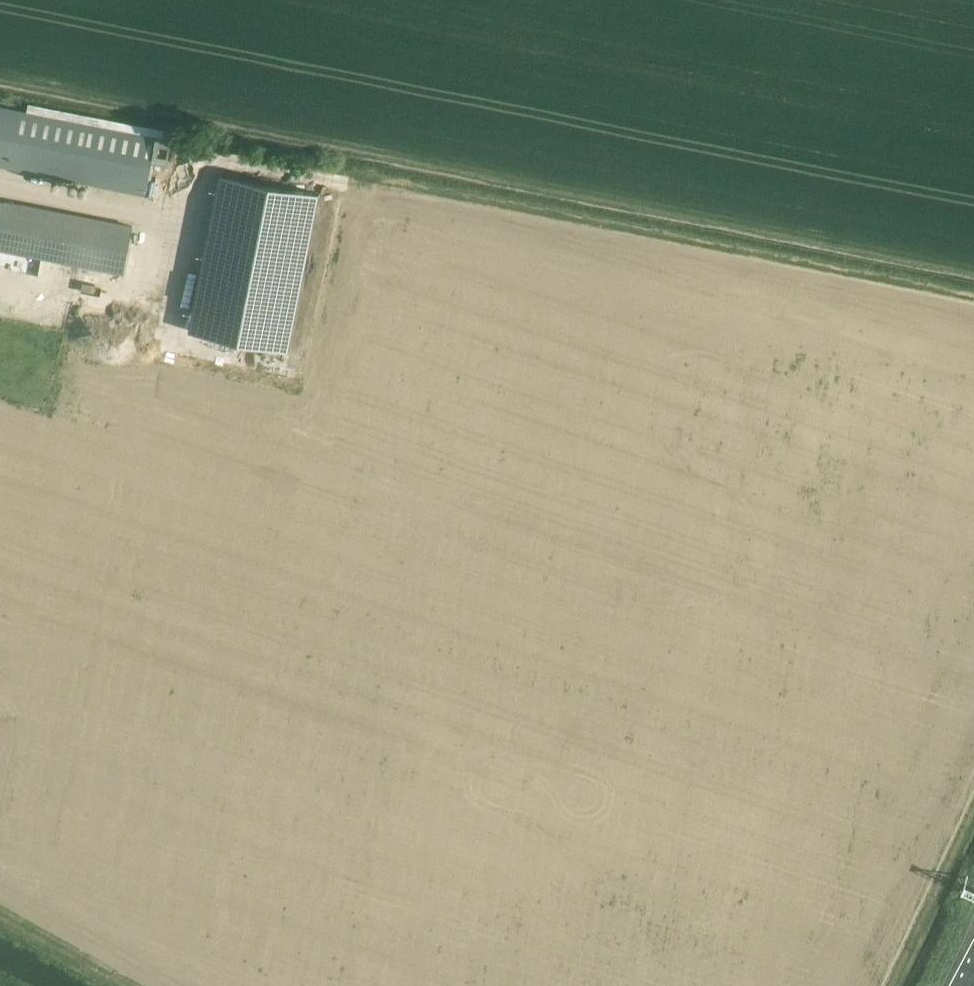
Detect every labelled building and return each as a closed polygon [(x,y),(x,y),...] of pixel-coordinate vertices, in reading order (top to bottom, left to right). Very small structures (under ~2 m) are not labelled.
[(23,112),(0,108),(0,165),(12,168),(148,195),(147,199),(165,203),(167,178),(161,177),(164,154),(168,154),(169,142),(23,112)] [(221,174),(190,331),(289,350),(320,193),(221,174)] [(123,276),(133,228),(5,202),(2,215),(0,214),(0,251),(123,276)]
